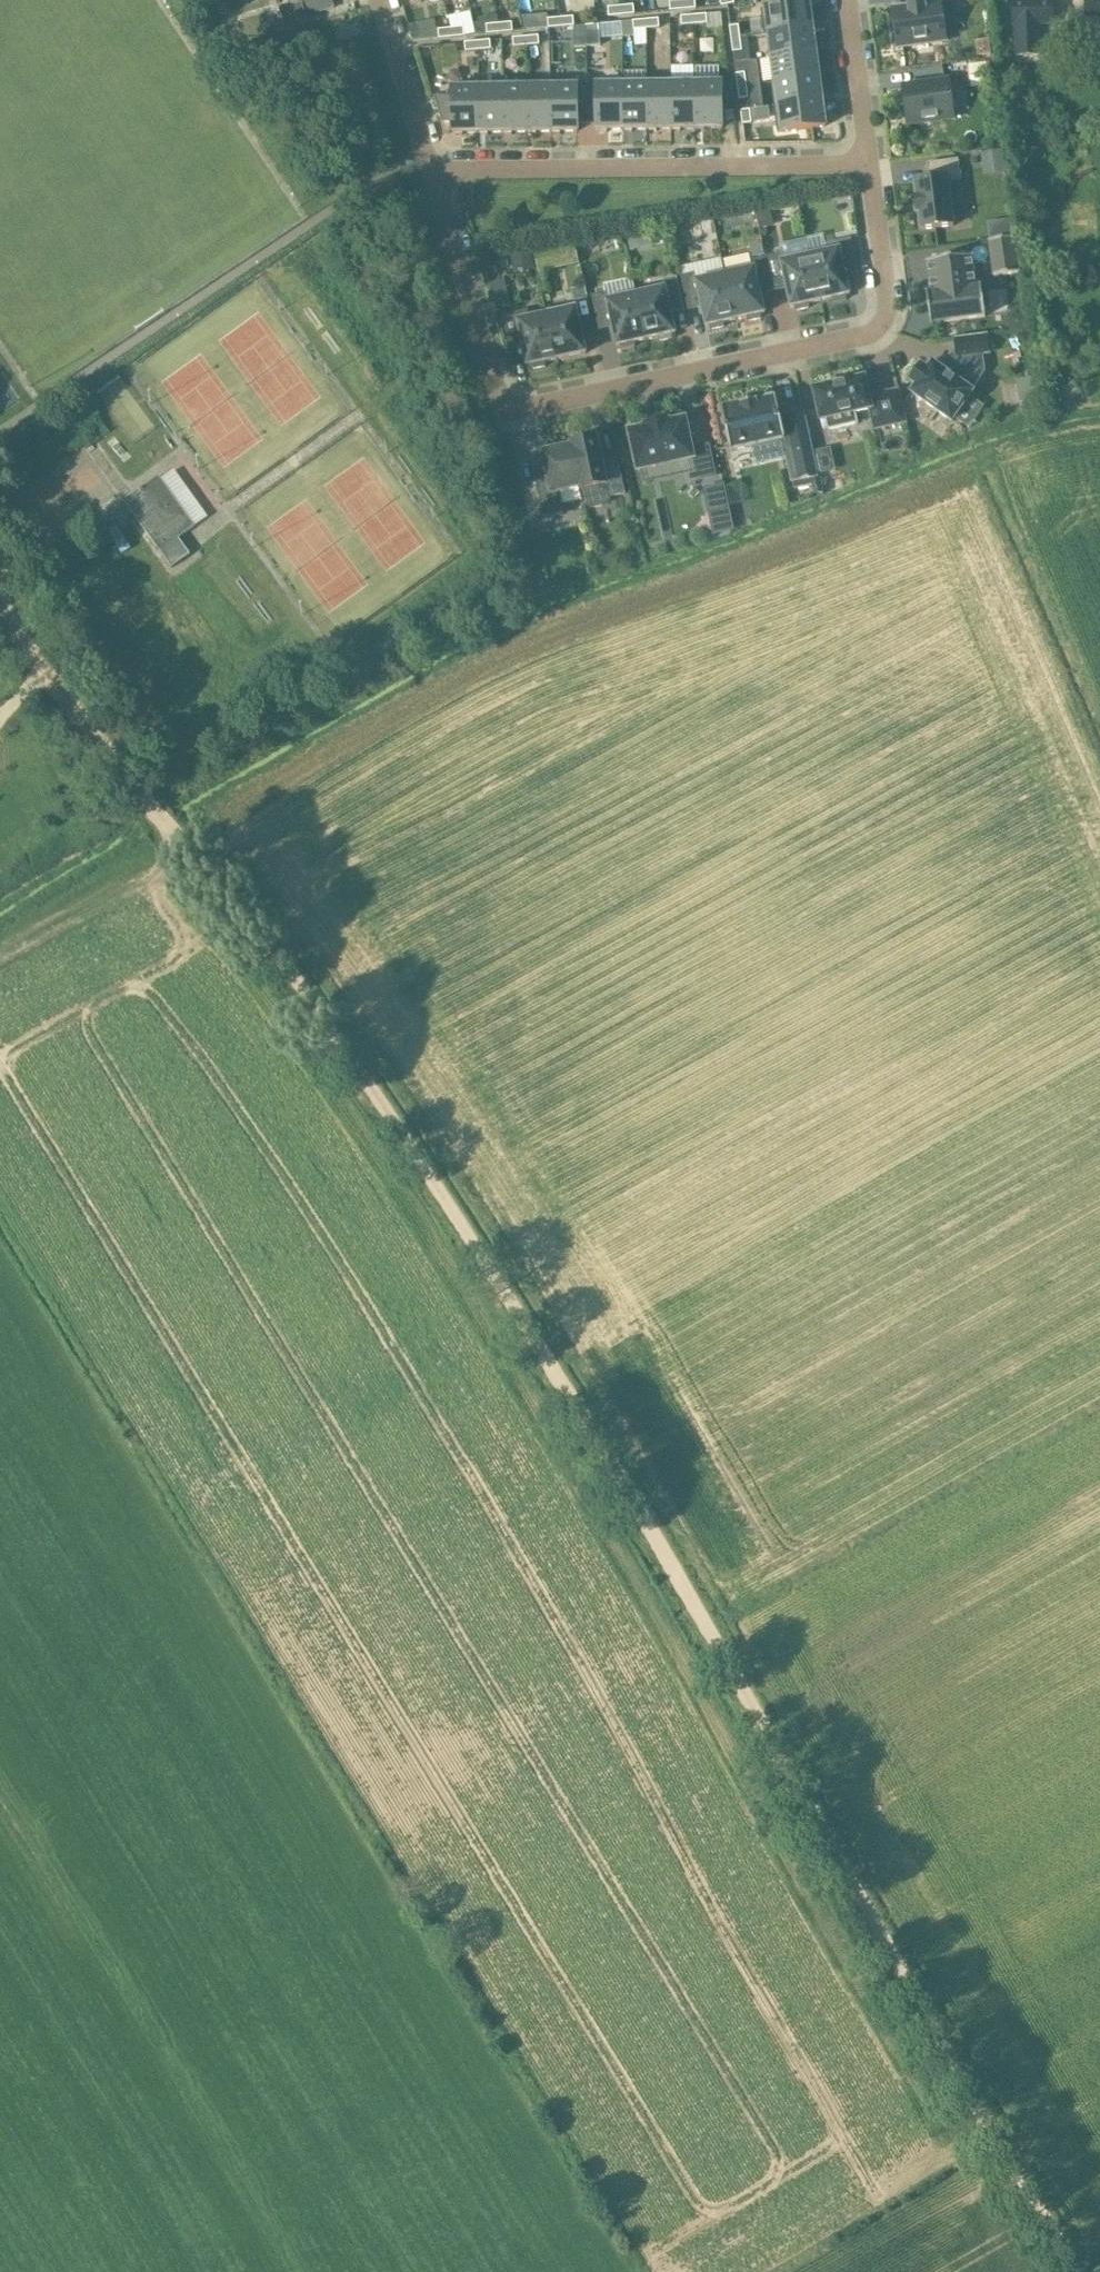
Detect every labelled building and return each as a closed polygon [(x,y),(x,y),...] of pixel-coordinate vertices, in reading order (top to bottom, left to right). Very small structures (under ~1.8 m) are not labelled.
[(279,7),(284,25),(307,19),(302,3),(303,3),(305,3),(314,0),(292,0),(293,3),(279,7)] [(305,3),(309,18),(324,14),(319,0),(314,0),(305,3)] [(683,1),(684,10),(697,9),(696,0),(692,0),(683,1)] [(1014,24),(1016,24),(1017,55),(1040,54),(1039,23),(1053,23),(1052,0),(1013,0),(1014,24)] [(1087,16),(1099,16),(1099,0),(1087,0),(1087,16)] [(226,1),(217,4),(221,16),(229,14),(226,1)] [(684,10),(683,1),(670,2),(671,11),(684,10)] [(893,8),(898,48),(946,41),(941,1),(924,4),(924,2),(909,4),(910,6),(893,8)] [(765,8),(762,9),(765,33),(813,27),(810,2),(765,8)] [(634,5),(621,6),(622,15),(635,14),(634,5)] [(622,15),(621,6),(609,8),(609,17),(622,15)] [(707,14),(694,15),(695,24),(708,23),(707,14)] [(695,24),(694,15),(682,17),(682,26),(695,24)] [(574,17),(561,18),(562,27),(575,26),(574,17)] [(562,27),(561,18),(548,19),(549,28),(562,27)] [(659,19),(646,20),(647,29),(660,28),(659,19)] [(647,29),(646,20),(634,21),(634,30),(647,29)] [(513,23),(500,24),(501,33),(513,32),(513,23)] [(501,33),(500,24),(487,25),(488,34),(501,33)] [(599,24),(586,26),(587,35),(600,33),(599,24)] [(730,26),(732,39),(741,38),(739,25),(730,26)] [(587,47),(587,35),(586,26),(575,27),(575,47),(587,47)] [(465,27),(452,29),(452,37),(465,36),(465,27)] [(813,27),(765,33),(765,36),(769,35),(771,57),(816,52),(813,27)] [(439,30),(440,39),(452,37),(452,29),(439,30)] [(539,36),(526,37),(527,46),(540,45),(539,36)] [(527,46),(526,37),(513,38),(514,47),(527,46)] [(741,38),(732,39),(734,52),(742,51),(741,38)] [(491,40),(478,41),(479,50),(492,49),(491,40)] [(478,41),(465,43),(466,52),(479,50),(478,41)] [(816,52),(771,57),(774,82),(820,77),(816,52)] [(737,74),(738,87),(747,86),(745,73),(737,74)] [(774,106),(774,108),(823,102),(820,77),(774,82),(777,105),(774,106)] [(722,79),(697,80),(698,128),(723,128),(722,83),(722,79)] [(695,83),(672,84),(673,129),(698,128),(697,80),(695,80),(695,83)] [(901,106),(905,106),(908,124),(954,118),(949,80),(903,87),(903,90),(899,91),(901,106)] [(623,129),(622,81),(597,81),(597,85),(598,130),(623,129)] [(624,81),(622,81),(623,129),(648,129),(647,84),(624,84),(624,81)] [(577,82),(553,83),(553,132),(578,131),(578,86),(577,86),(577,82)] [(550,87),(528,87),(528,132),(553,132),(553,83),(550,83),(550,87)] [(478,133),(478,84),(453,84),(453,88),(453,133),(478,133)] [(480,84),(478,84),(478,133),(503,132),(503,87),(480,87),(480,84)] [(672,84),(647,84),(648,129),(673,129),(672,84)] [(747,86),(738,87),(740,100),(749,99),(747,86)] [(528,87),(503,87),(503,132),(528,132),(528,87)] [(823,102),(774,108),(778,132),(782,132),(826,126),(823,102)] [(750,109),(742,111),(743,124),(752,123),(750,109)] [(1026,146),(1014,147),(1016,161),(1028,159),(1026,146)] [(984,153),(987,175),(1005,173),(1002,151),(984,153)] [(928,163),(930,180),(915,182),(918,198),(916,198),(918,214),(920,213),(922,230),(954,226),(949,183),(962,181),(959,159),(928,163)] [(1016,184),(1031,182),(1029,164),(1013,166),(1016,184)] [(767,209),(757,211),(760,228),(770,226),(767,209)] [(1014,237),(990,241),(995,276),(1019,273),(1014,237)] [(857,266),(851,238),(827,244),(829,252),(811,256),(821,301),(833,299),(834,303),(847,300),(846,296),(850,295),(844,269),(857,266)] [(574,239),(533,248),(533,249),(538,272),(579,263),(575,242),(574,239)] [(762,244),(751,246),(754,258),(765,256),(762,244)] [(512,254),(514,271),(533,269),(531,251),(512,254)] [(782,263),(780,254),(767,257),(773,285),(786,282),(791,308),(796,307),(797,311),(810,308),(809,304),(821,301),(811,256),(782,263)] [(972,256),(928,262),(933,295),(927,295),(931,324),(986,316),(985,312),(990,311),(987,291),(982,291),(982,287),(976,288),(972,256)] [(773,285),(767,257),(753,260),(755,268),(724,275),(734,321),(748,317),(749,321),(762,318),(761,315),(765,314),(760,288),(773,285)] [(724,323),(734,321),(724,275),(697,281),(695,273),(681,276),(688,304),(701,301),(706,327),(711,326),(712,330),(725,327),(724,323)] [(683,305),(677,277),(664,280),(666,288),(636,295),(646,340),(659,337),(660,341),(672,339),(671,335),(676,334),(670,308),(683,305)] [(606,293),(592,296),(598,324),(611,321),(617,347),(621,346),(622,350),(635,347),(634,343),(646,340),(636,295),(607,301),(606,293)] [(553,313),(547,314),(557,360),(563,359),(587,353),(582,333),(581,328),(594,325),(588,297),(574,300),(576,308),(553,313)] [(528,310),(503,316),(509,343),(522,340),(523,346),(528,366),(532,365),(533,369),(546,366),(545,363),(557,360),(547,314),(530,318),(528,310)] [(989,353),(987,335),(956,340),(958,353),(944,372),(933,364),(928,371),(922,367),(911,382),(917,386),(912,393),(953,421),(973,392),(972,391),(986,371),(984,354),(989,353)] [(1039,398),(1036,376),(1018,378),(1021,401),(1039,398)] [(906,422),(905,420),(899,393),(899,391),(896,391),(896,392),(870,398),(866,380),(866,378),(863,378),(863,379),(816,390),(816,389),(814,390),(815,392),(821,419),(821,421),(824,421),(823,420),(826,420),(828,431),(859,424),(856,413),(871,409),(875,427),(875,429),(878,429),(877,428),(904,422),(904,423),(906,422)] [(784,440),(793,483),(818,478),(803,410),(785,414),(786,418),(781,419),(777,398),(722,410),(731,451),(784,440)] [(646,422),(647,424),(632,428),(632,427),(629,428),(630,430),(639,468),(638,468),(639,471),(641,470),(682,461),(686,482),(715,476),(709,446),(691,450),(684,418),(685,418),(684,416),(682,416),(682,417),(667,420),(666,417),(662,418),(660,418),(652,420),(651,420),(651,421),(646,422)] [(572,446),(581,487),(581,490),(585,507),(589,509),(593,509),(597,509),(603,507),(606,506),(609,504),(611,501),(611,497),(626,494),(620,466),(605,469),(598,438),(571,444),(572,446)] [(581,487),(572,446),(569,447),(568,444),(555,447),(556,450),(542,453),(548,479),(536,482),(544,518),(564,513),(559,492),(581,487)] [(830,448),(814,452),(819,474),(835,471),(830,448)] [(178,538),(196,526),(160,475),(125,501),(173,568),(191,555),(178,538)] [(709,514),(729,509),(724,485),(704,489),(709,514)]
